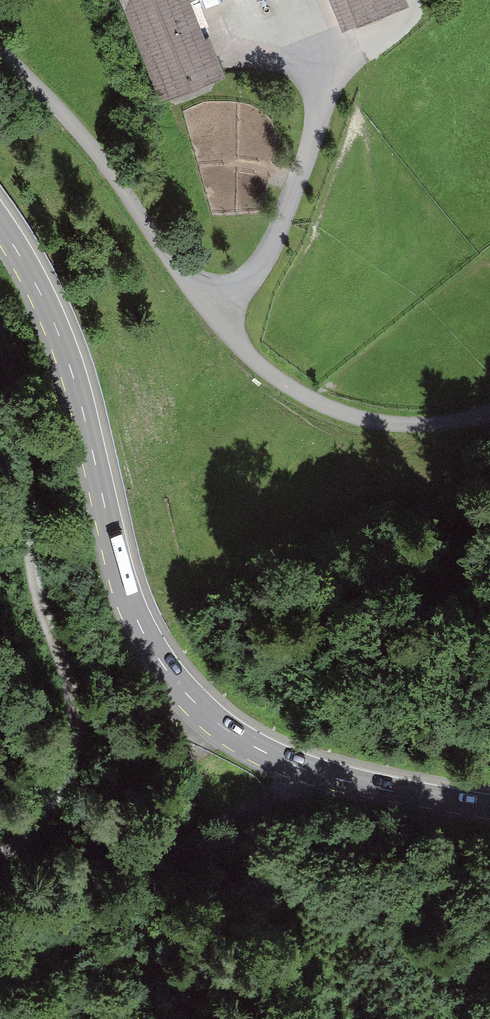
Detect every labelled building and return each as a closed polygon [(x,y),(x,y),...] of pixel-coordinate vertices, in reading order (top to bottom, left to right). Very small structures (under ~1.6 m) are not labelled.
[(162,113),(218,89),(186,13),(218,0),(115,0),(162,113)] [(405,15),(398,0),(336,0),(351,37),(405,15)]
